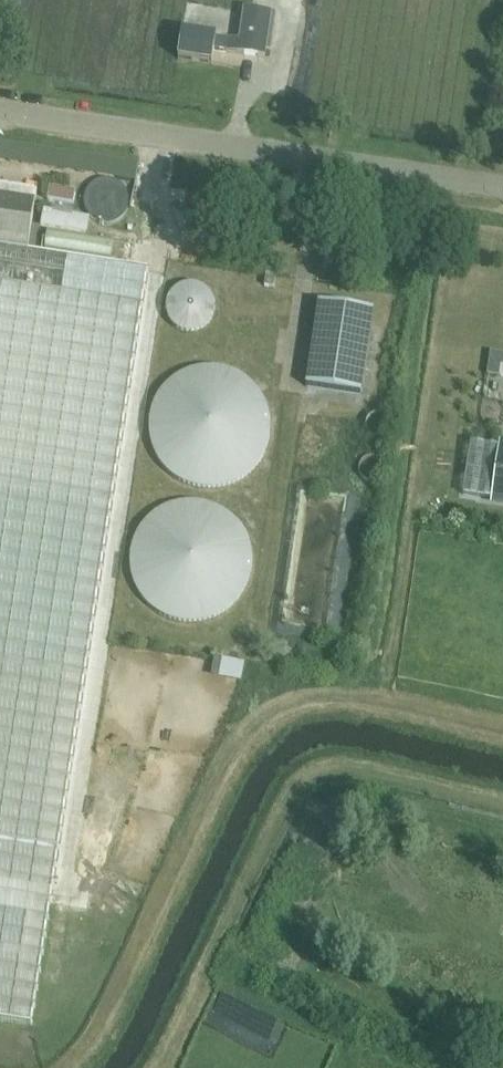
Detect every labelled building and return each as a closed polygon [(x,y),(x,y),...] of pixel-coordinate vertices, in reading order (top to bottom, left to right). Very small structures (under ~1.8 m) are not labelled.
[(265,58),(272,13),(245,9),(239,43),(216,39),(183,33),(179,59),(213,65),(215,50),(265,58)] [(27,253),(27,251),(36,252),(40,227),(31,225),(35,203),(0,197),(0,249),(27,253)] [(27,253),(0,249),(0,1021),(31,1026),(147,272),(27,253)] [(273,287),(275,276),(265,274),(264,286),(273,287)] [(173,322),(217,326),(221,289),(203,287),(204,284),(177,281),(173,322)] [(359,396),(372,311),(315,302),(302,388),(359,396)] [(502,408),(502,354),(491,352),(483,405),(502,408)] [(184,372),(158,394),(154,433),(167,460),(180,475),(143,493),(141,516),(146,522),(166,504),(189,494),(224,497),(237,512),(251,505),(241,494),(250,486),(248,487),(278,461),(282,421),(266,387),(247,365),(207,361),(184,372)] [(501,447),(493,500),(502,502),(502,447),(501,447)]
